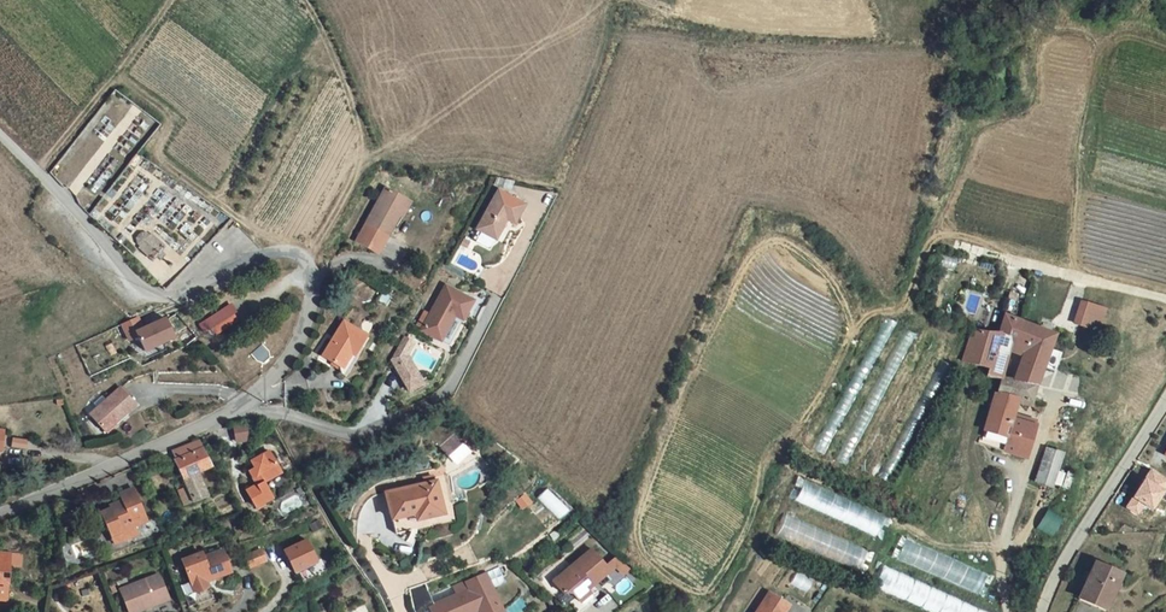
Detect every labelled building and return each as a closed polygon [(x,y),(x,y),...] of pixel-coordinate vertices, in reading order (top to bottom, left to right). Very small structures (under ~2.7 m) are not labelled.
[(521,215),(530,197),(502,183),(481,222),(501,232),(513,211),(521,215)] [(406,197),(387,188),(368,225),(387,234),(406,197)] [(156,263),(168,249),(152,235),(149,238),(145,235),(148,231),(139,230),(132,239),(136,245),(136,244),(138,243),(140,244),(142,246),(138,250),(156,263)] [(471,313),(483,294),(456,278),(430,322),(446,332),(446,331),(460,307),(471,313)] [(1100,296),(1087,292),(1080,314),(1093,318),(1100,296)] [(1110,299),(1100,296),(1093,318),(1103,321),(1110,299)] [(242,297),(211,315),(220,329),(250,311),(242,297)] [(1008,367),(1015,345),(1019,330),(1033,334),(1028,347),(1021,366),(1046,367),(1049,358),(1049,357),(1055,339),(1059,327),(1058,323),(1010,305),(1005,323),(978,320),(968,352),(995,358),(992,367),(1008,370),(1008,367)] [(471,313),(460,307),(446,331),(463,331),(471,313)] [(374,327),(351,312),(327,348),(343,358),(342,362),(348,366),(360,348),(374,327)] [(137,333),(146,329),(140,316),(126,323),(134,340),(140,337),(137,333)] [(146,329),(137,333),(140,337),(146,351),(176,337),(168,319),(146,329)] [(200,322),(194,327),(200,334),(205,330),(200,322)] [(1019,330),(1015,345),(1028,347),(1033,334),(1019,330)] [(428,337),(418,331),(405,353),(413,367),(423,361),(427,368),(429,366),(420,349),(428,337)] [(1067,343),(1055,339),(1049,357),(1049,358),(1060,362),(1067,343)] [(423,361),(413,367),(423,376),(437,369),(429,366),(427,368),(423,361)] [(1011,424),(1009,438),(1017,442),(1025,409),(1019,407),(1024,387),(1039,388),(1046,367),(1021,366),(1008,367),(1008,370),(992,419),(1011,424)] [(103,406),(117,423),(149,395),(134,378),(103,406)] [(1037,439),(1048,415),(1025,409),(1017,442),(1033,448),(1037,439)] [(239,412),(227,418),(243,424),(255,418),(239,412)] [(27,420),(0,418),(0,442),(25,444),(27,420)] [(1011,424),(992,419),(989,432),(1009,438),(1011,424)] [(244,426),(232,426),(232,440),(244,440),(244,426)] [(35,438),(49,439),(49,430),(36,429),(35,438)] [(198,480),(190,485),(197,500),(219,487),(209,467),(222,459),(209,433),(195,442),(199,449),(186,456),(198,480)] [(1070,443),(1053,438),(1042,471),(1060,477),(1070,443)] [(844,465),(854,449),(843,443),(834,459),(844,465)] [(284,483),(296,474),(283,451),(264,463),(268,471),(261,477),(270,491),(264,495),(271,506),(291,494),(284,483)] [(1151,470),(1127,507),(1138,514),(1145,503),(1153,508),(1165,486),(1165,480),(1151,470)] [(452,505),(438,474),(400,489),(409,514),(429,507),(432,513),(452,505)] [(794,501),(880,537),(889,518),(802,482),(794,501)] [(144,526),(158,518),(141,487),(128,494),(131,499),(110,511),(129,547),(150,536),(144,526)] [(557,520),(568,511),(546,488),(536,498),(557,520)] [(1035,529),(1050,537),(1060,518),(1045,510),(1035,529)] [(865,571),(873,551),(783,515),(775,535),(865,571)] [(318,521),(297,532),(307,552),(329,541),(318,521)] [(279,532),(263,540),(269,551),(284,542),(279,532)] [(221,582),(232,574),(229,569),(250,556),(239,537),(224,546),(221,540),(202,552),(221,582)] [(593,538),(555,571),(564,583),(568,580),(573,582),(579,588),(589,580),(585,574),(591,568),(596,574),(614,559),(593,538)] [(905,539),(896,560),(982,595),(991,574),(905,539)] [(1090,595),(1116,607),(1132,572),(1105,561),(1090,595)] [(931,611),(988,611),(884,566),(875,587),(931,611)] [(162,608),(196,589),(186,568),(151,588),(162,608)] [(490,575),(469,584),(484,611),(506,611),(490,575)] [(595,586),(589,580),(579,588),(575,593),(580,598),(595,586)] [(763,611),(783,611),(787,605),(795,592),(779,583),(763,611)] [(469,584),(460,588),(463,596),(439,606),(430,584),(414,593),(420,611),(433,611),(436,611),(484,611),(469,584)] [(353,611),(386,611),(383,602),(353,611)]
